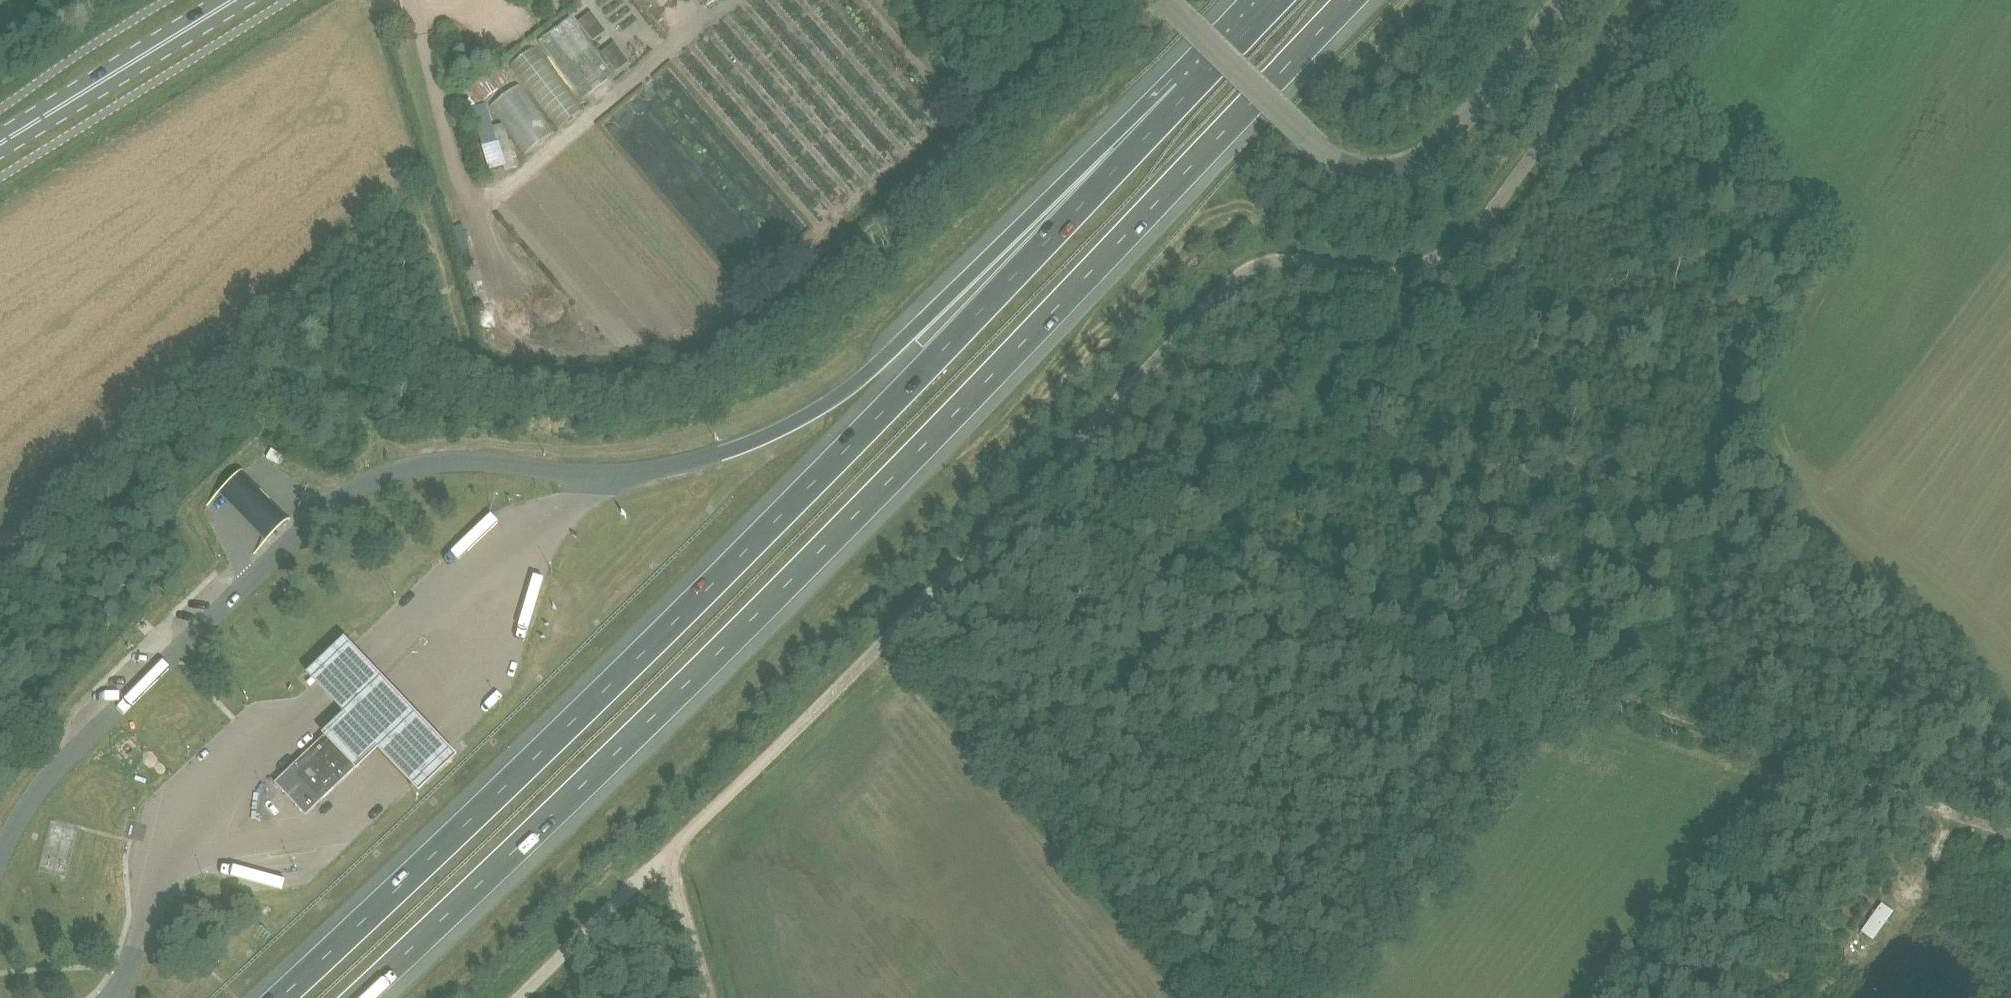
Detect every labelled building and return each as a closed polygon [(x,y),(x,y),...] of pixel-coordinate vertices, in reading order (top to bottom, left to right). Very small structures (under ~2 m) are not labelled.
[(614,77),(570,19),(539,42),(583,100),(614,77)] [(251,472),(224,497),(265,541),(292,516),(251,472)] [(326,731),(329,733),(359,765),(360,767),(381,748),(422,792),(460,757),(347,635),(308,672),(346,712),(326,731)] [(325,737),(275,783),(306,816),(356,769),(355,769),(359,765),(329,733),(325,737)]
